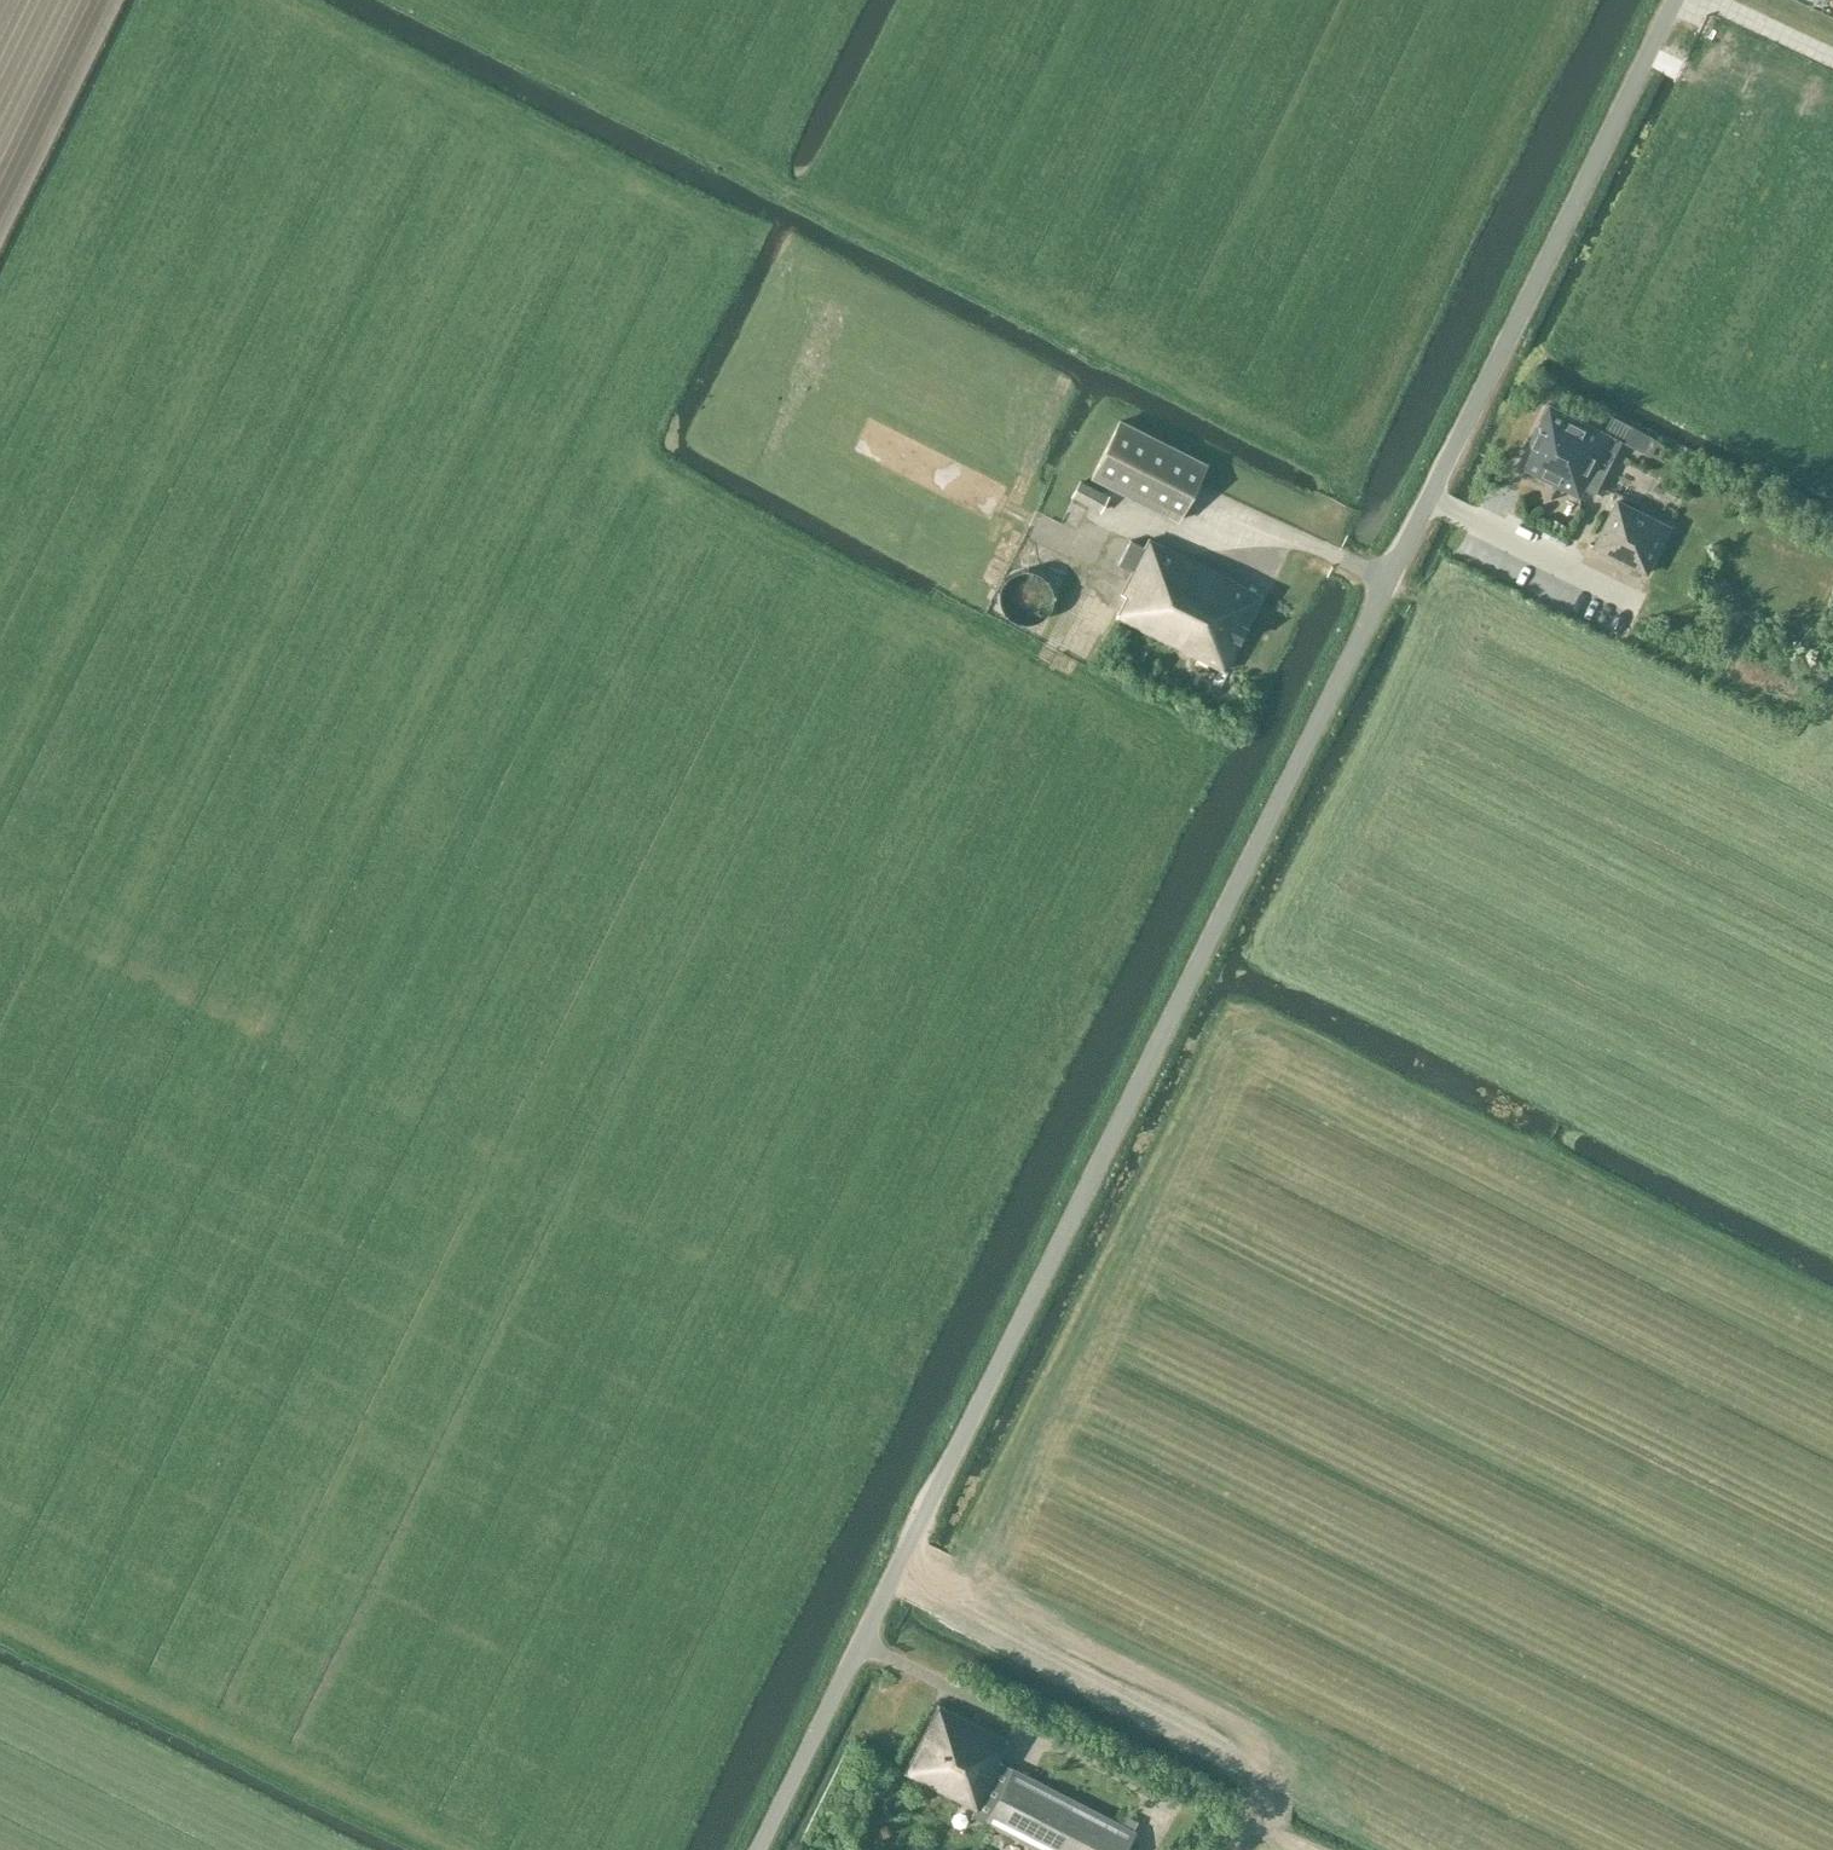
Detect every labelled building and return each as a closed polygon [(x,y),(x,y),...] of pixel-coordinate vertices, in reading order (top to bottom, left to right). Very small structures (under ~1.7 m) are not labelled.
[(1552,403),(1520,466),(1581,497),(1585,488),(1597,494),(1617,454),(1624,440),(1606,431),(1552,403)] [(1120,419),(1091,477),(1179,521),(1208,464),(1120,419)] [(1081,479),(1072,496),(1101,512),(1109,495),(1081,479)] [(1619,501),(1596,546),(1648,572),(1671,527),(1619,501)] [(1127,595),(1116,616),(1225,670),(1263,594),(1149,536),(1144,546),(1131,539),(1119,564),(1132,571),(1121,593),(1127,595)] [(1052,587),(1050,582),(1048,579),(1044,575),(1041,573),(1037,571),(1032,569),(1028,569),(1023,569),(1019,570),(1014,572),(1010,574),(1007,577),(1004,581),(1002,585),(1000,589),(1000,593),(1000,598),(1000,603),(1002,607),(1004,611),(1007,614),(1010,618),(1014,620),(1019,622),(1023,623),(1028,623),(1032,622),(1037,621),(1041,619),(1044,616),(1048,613),(1050,609),(1052,605),(1053,600),(1054,596),(1053,591),(1052,587)] [(906,1771),(970,1805),(967,1812),(1040,1849),(1127,1849),(1137,1830),(1134,1829),(1139,1820),(1126,1814),(1121,1822),(1013,1766),(1013,1767),(1003,1762),(1003,1761),(1001,1759),(999,1759),(1007,1739),(939,1704),(906,1771)]
